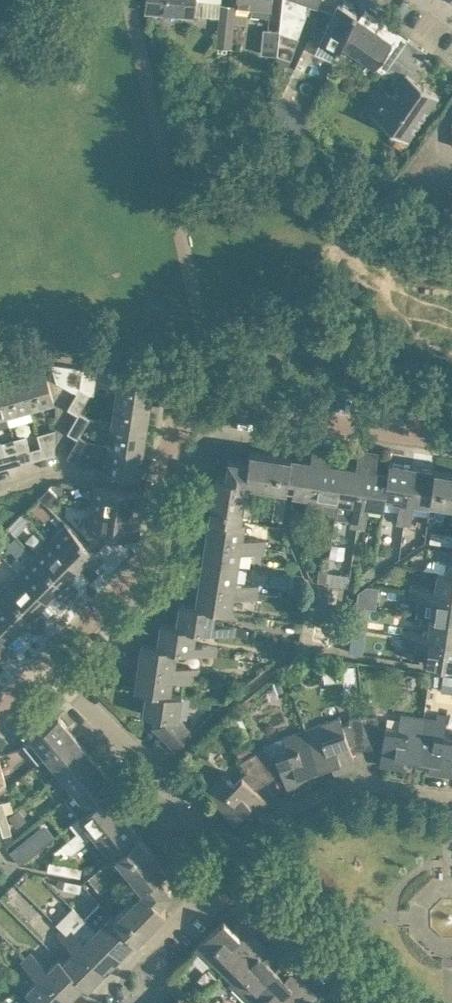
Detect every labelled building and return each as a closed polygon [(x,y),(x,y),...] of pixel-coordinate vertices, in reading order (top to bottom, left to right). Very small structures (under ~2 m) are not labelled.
[(220,3),(220,2),(221,2),(221,0),(149,0),(148,9),(219,16),(216,46),(231,47),(234,17),(235,5),(220,3)] [(270,15),(272,0),(236,0),(236,3),(252,5),(251,13),(270,15)] [(277,53),(290,57),(310,4),(317,5),(319,0),(282,0),(279,28),(277,53)] [(358,19),(354,16),(356,10),(353,8),(354,5),(343,0),(342,3),(338,1),(330,20),(320,41),(338,49),(341,43),(342,43),(358,19)] [(376,66),(384,72),(385,71),(408,37),(365,8),(358,19),(342,43),(375,67),(376,66)] [(263,27),(261,52),(277,53),(279,28),(263,27)] [(370,112),(390,126),(395,130),(388,140),(400,148),(438,93),(411,74),(427,50),(408,37),(385,71),(400,81),(392,93),(386,89),(370,112)] [(272,102),(270,119),(280,120),(285,104),(272,102)] [(56,381),(76,392),(80,386),(83,367),(51,362),(56,381)] [(44,365),(19,372),(29,407),(54,400),(44,365)] [(0,377),(0,392),(7,414),(29,407),(19,372),(0,377)] [(118,372),(117,380),(115,397),(151,403),(155,378),(118,372)] [(76,392),(67,408),(77,414),(80,411),(91,393),(80,386),(76,392)] [(111,421),(148,427),(151,403),(115,397),(111,421)] [(77,414),(67,432),(77,438),(80,435),(91,417),(80,411),(77,414)] [(107,444),(144,450),(148,427),(111,421),(107,444)] [(40,445),(40,446),(43,456),(55,453),(55,428),(37,433),(40,445)] [(26,435),(14,438),(20,461),(20,462),(43,456),(40,446),(30,448),(26,435)] [(90,441),(80,435),(77,438),(67,456),(77,462),(90,441)] [(0,456),(0,468),(9,466),(9,464),(20,461),(14,438),(1,441),(5,455),(0,456)] [(141,474),(144,450),(107,444),(104,468),(141,474)] [(248,460),(233,457),(229,457),(226,475),(216,473),(206,537),(247,543),(246,550),(263,553),(265,539),(242,535),(245,519),(241,518),(246,481),(290,488),(294,457),(291,456),(250,450),(248,460)] [(292,492),(308,495),(308,501),(314,502),(320,461),(297,458),(294,457),(290,488),(293,488),(292,492)] [(319,520),(322,497),(338,499),(343,464),(320,461),(314,502),(308,501),(305,518),(319,520)] [(385,496),(385,497),(384,506),(399,509),(399,505),(406,506),(412,465),(389,461),(387,471),(388,471),(385,496)] [(343,464),(338,499),(353,502),(353,508),(359,509),(365,468),(343,464)] [(397,522),(410,524),(412,512),(428,514),(431,499),(430,499),(435,468),(412,465),(406,506),(399,505),(399,509),(397,522)] [(364,527),(367,504),(384,506),(385,497),(385,496),(388,471),(387,471),(365,468),(359,509),(353,508),(350,525),(364,527)] [(430,499),(431,499),(451,502),(451,471),(435,468),(430,499)] [(94,485),(91,507),(130,513),(132,501),(141,503),(143,492),(94,485)] [(39,496),(46,503),(56,494),(49,486),(39,496)] [(282,519),(286,492),(276,490),(272,518),(282,519)] [(128,525),(130,513),(91,507),(87,530),(102,532),(122,535),(135,549),(136,548),(137,541),(136,541),(138,527),(128,525)] [(87,559),(94,566),(101,559),(95,551),(66,523),(49,540),(77,568),(87,559)] [(451,544),(451,533),(431,530),(430,540),(451,544)] [(125,553),(109,537),(102,544),(118,560),(125,553)] [(206,537),(203,559),(238,565),(240,549),(246,550),(247,543),(206,537)] [(90,581),(77,568),(49,540),(34,555),(69,590),(76,583),(82,589),(90,597),(98,590),(90,581)] [(101,559),(110,568),(118,560),(102,544),(95,551),(101,559)] [(434,547),(432,556),(445,558),(443,571),(451,573),(451,550),(434,547)] [(69,590),(34,555),(18,571),(47,599),(55,590),(62,597),(69,590)] [(238,565),(203,559),(199,582),(240,588),(239,595),(256,598),(258,591),(259,584),(235,580),(238,565)] [(319,567),(317,580),(325,582),(325,581),(327,569),(319,567)] [(47,599),(18,571),(3,587),(38,622),(45,615),(38,608),(47,599)] [(337,571),(335,583),(347,585),(349,573),(337,571)] [(443,571),(438,571),(435,587),(429,586),(428,593),(451,597),(451,573),(443,571)] [(106,581),(98,573),(90,581),(98,590),(106,581)] [(259,584),(258,591),(266,592),(267,582),(259,581),(259,584)] [(196,604),(215,608),(231,611),(233,594),(239,595),(240,588),(199,582),(196,604)] [(433,601),(431,616),(451,620),(451,597),(428,593),(429,586),(412,583),(410,597),(433,601)] [(3,587),(0,589),(0,615),(15,630),(24,622),(31,629),(38,622),(3,587)] [(357,595),(356,605),(368,607),(370,597),(357,595)] [(177,625),(196,628),(235,634),(236,625),(213,622),(215,608),(196,604),(180,601),(177,624),(177,625)] [(68,603),(60,612),(68,620),(77,611),(68,603)] [(352,628),(365,630),(368,607),(356,605),(352,628)] [(59,629),(68,620),(60,612),(51,621),(59,629)] [(0,615),(0,647),(6,653),(13,646),(6,639),(15,630),(0,615)] [(431,616),(429,628),(425,628),(422,631),(421,638),(451,643),(451,620),(431,616)] [(196,628),(177,625),(177,624),(161,622),(158,644),(158,645),(177,648),(216,654),(217,645),(194,642),(196,628)] [(390,640),(426,646),(424,662),(451,666),(451,643),(421,638),(422,631),(405,628),(405,631),(392,629),(390,640)] [(37,634),(28,643),(36,652),(45,643),(37,634)] [(138,665),(179,671),(178,678),(195,681),(197,667),(174,663),(177,648),(158,645),(158,644),(142,642),(138,665)] [(27,660),(36,652),(28,643),(19,652),(27,660)] [(356,663),(343,665),(344,679),(346,694),(358,693),(356,663)] [(170,693),(170,692),(172,677),(178,678),(179,671),(138,665),(135,688),(147,690),(147,689),(170,693)] [(0,671),(0,679),(4,683),(13,674),(5,666),(0,671)] [(430,672),(429,682),(438,683),(439,674),(430,672)] [(451,691),(451,675),(443,674),(441,689),(451,691)] [(278,696),(275,687),(267,689),(270,698),(278,696)] [(188,702),(189,695),(170,692),(170,693),(147,689),(147,690),(143,713),(154,714),(152,726),(175,749),(192,732),(178,718),(181,701),(188,702)] [(361,707),(361,714),(365,747),(382,745),(379,763),(403,767),(405,755),(417,757),(423,717),(399,713),(396,729),(377,726),(374,714),(373,706),(361,707)] [(424,715),(423,717),(417,757),(430,759),(428,771),(451,774),(451,771),(451,736),(444,735),(447,713),(437,711),(436,717),(424,715)] [(357,766),(351,748),(365,747),(361,714),(349,714),(349,721),(341,724),(339,716),(305,728),(319,767),(331,762),(334,774),(357,766)] [(38,761),(46,755),(73,733),(58,715),(23,743),(38,761)] [(263,746),(251,754),(267,780),(282,771),(288,790),(311,782),(307,771),(319,767),(305,728),(283,735),(288,750),(270,756),(263,746)] [(46,755),(60,773),(88,750),(73,733),(46,755)] [(250,752),(244,741),(233,746),(238,757),(250,752)] [(60,773),(73,789),(74,791),(102,768),(88,750),(60,773)] [(269,802),(255,788),(267,780),(251,754),(240,760),(247,771),(233,785),(221,773),(205,790),(234,819),(244,810),(252,818),(269,802)] [(80,798),(71,806),(78,815),(79,816),(89,808),(107,793),(107,794),(117,786),(102,768),(74,791),(80,798)] [(62,845),(69,853),(94,834),(94,833),(121,811),(107,794),(107,793),(89,808),(79,816),(78,815),(70,823),(78,833),(62,845)] [(94,833),(94,834),(109,852),(112,849),(114,851),(138,832),(121,811),(94,833)] [(6,814),(0,816),(0,824),(6,844),(13,838),(6,814)] [(44,823),(16,844),(10,850),(20,863),(27,858),(54,835),(44,823)] [(143,887),(115,915),(114,916),(136,938),(166,908),(159,901),(171,889),(169,886),(159,873),(166,867),(138,832),(114,851),(143,887)] [(99,891),(110,882),(105,876),(115,867),(109,859),(87,877),(99,891)] [(47,868),(64,872),(65,863),(49,860),(47,868)] [(80,875),(82,866),(65,863),(64,872),(80,875)] [(80,890),(81,882),(65,878),(63,887),(80,890)] [(96,928),(95,929),(120,954),(136,938),(114,916),(115,915),(99,900),(84,916),(90,922),(96,928)] [(206,968),(215,978),(222,970),(223,970),(258,936),(241,919),(233,927),(224,918),(194,948),(210,964),(206,968)] [(80,936),(75,941),(104,970),(120,954),(95,929),(96,928),(90,922),(78,934),(80,936)] [(58,933),(64,939),(74,929),(68,923),(58,933)] [(64,939),(74,950),(63,961),(83,982),(88,987),(104,970),(75,941),(80,936),(78,934),(74,929),(64,939)] [(266,960),(274,952),(258,936),(223,970),(232,979),(229,982),(245,998),(275,969),(266,960)] [(31,951),(21,961),(27,967),(37,957),(31,951)] [(43,964),(38,969),(68,998),(83,982),(63,961),(59,956),(48,968),(43,964)] [(37,957),(27,967),(38,978),(26,989),(40,1002),(63,1002),(68,998),(38,969),(43,964),(37,957)] [(275,969),(245,998),(250,1002),(312,1002),(314,1000),(319,996),(292,970),(284,978),(275,969)]
